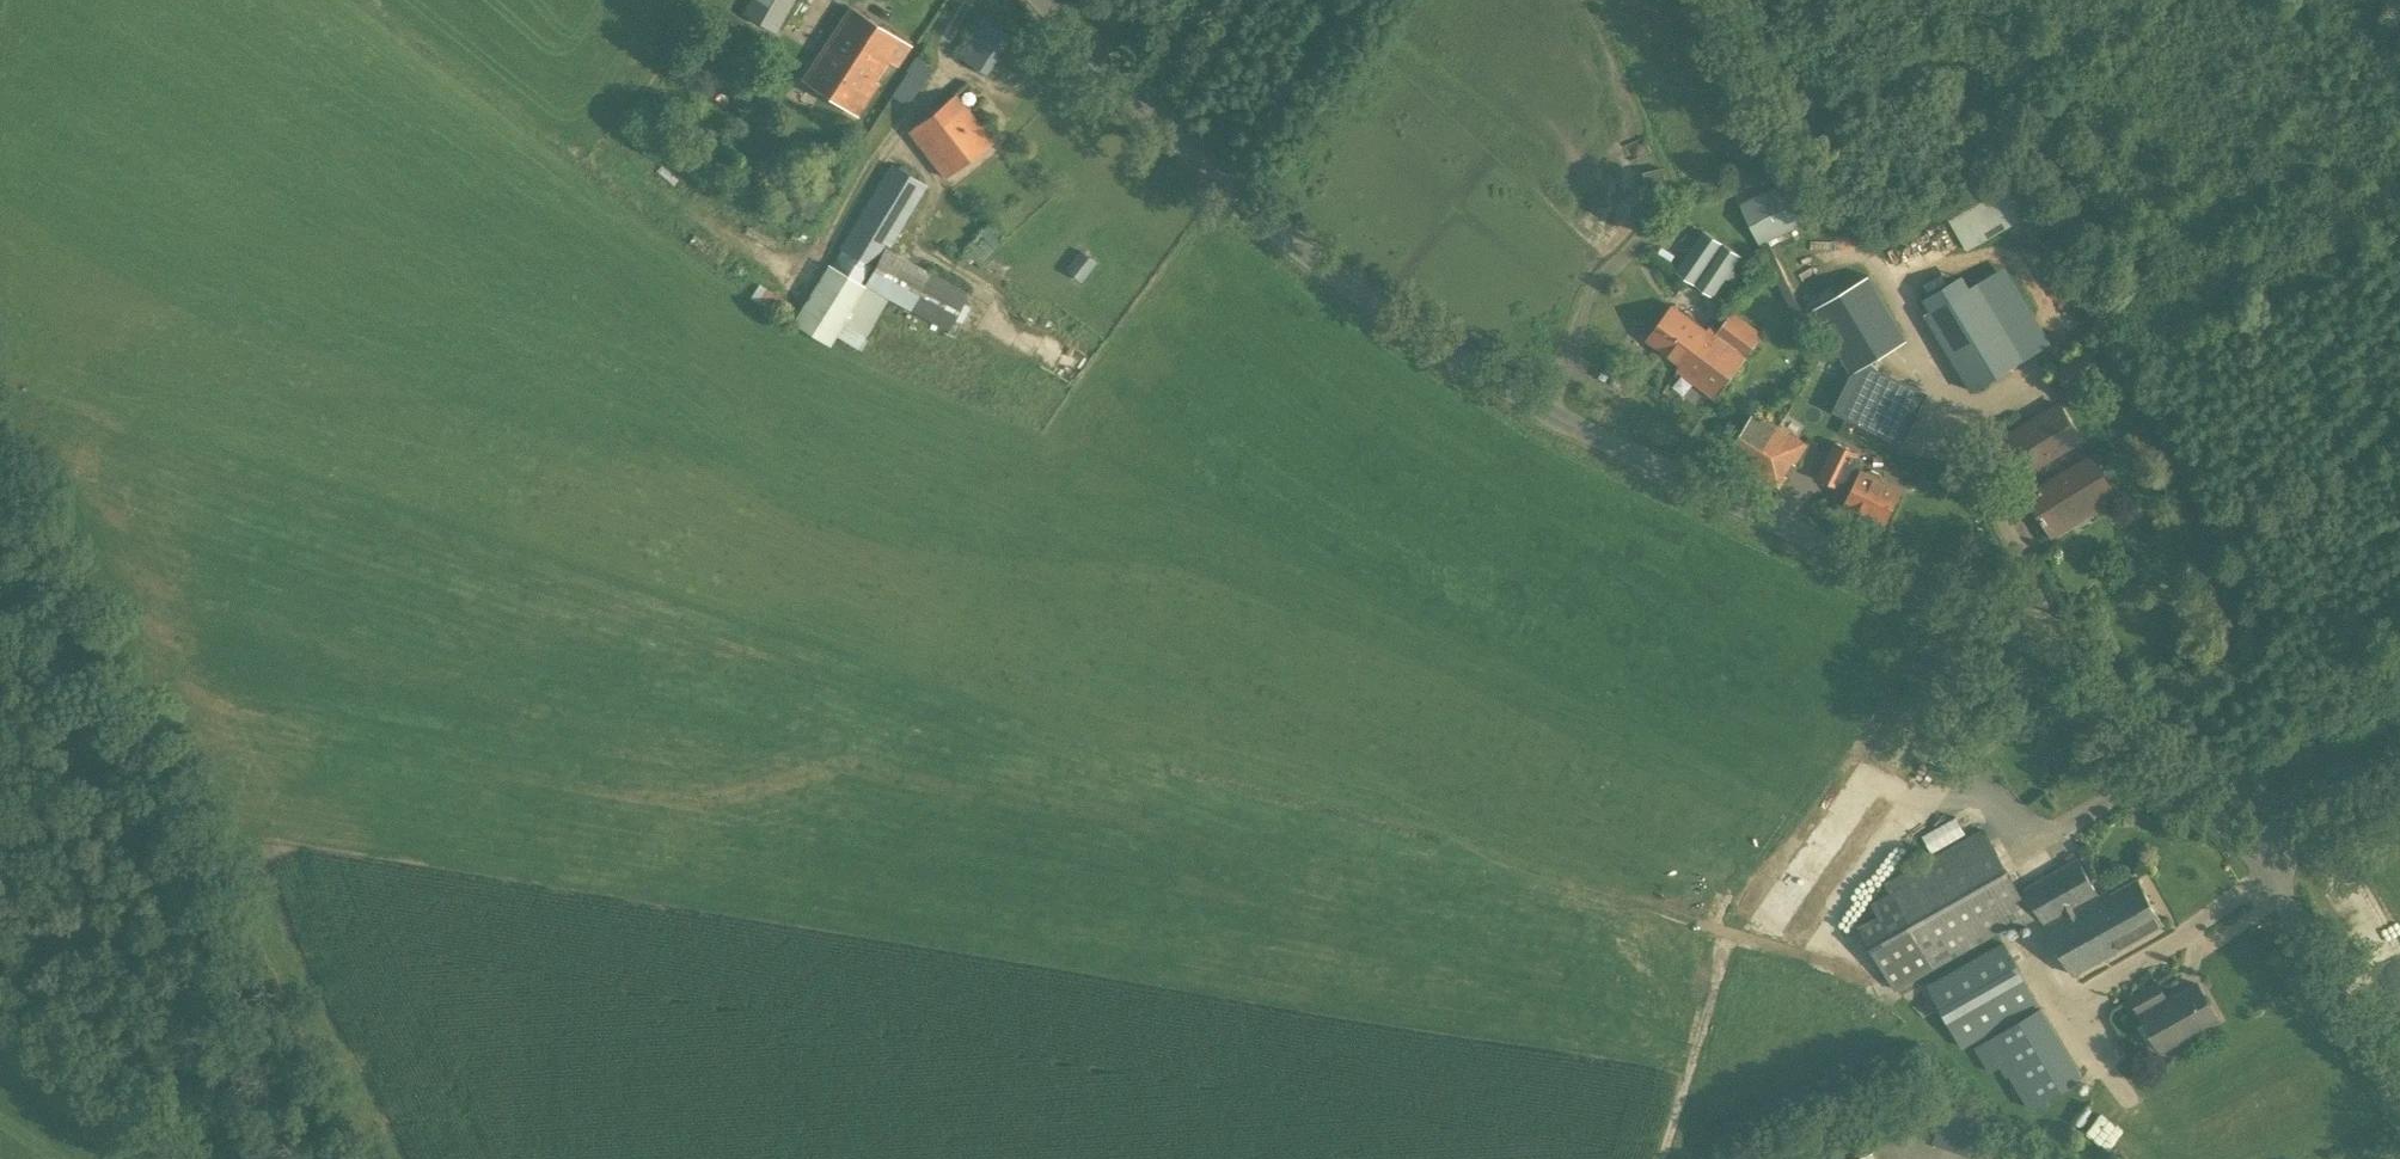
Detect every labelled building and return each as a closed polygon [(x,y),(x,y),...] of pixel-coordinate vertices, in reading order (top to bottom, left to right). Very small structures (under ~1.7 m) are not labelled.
[(744,13),(777,31),(795,0),(752,0),(744,13)] [(804,79),(855,112),(875,82),(872,80),(886,59),(896,66),(909,46),(851,8),(804,79)] [(958,54),(988,74),(1012,37),(983,17),(958,54)] [(934,69),(917,57),(890,95),(907,107),(934,69)] [(989,140),(955,96),(909,131),(944,176),(989,140)] [(792,321),(830,346),(837,335),(861,349),(890,299),(947,331),(968,291),(885,246),(864,284),(861,282),(885,243),(890,246),(927,185),(891,162),(838,249),(843,252),(835,267),(828,262),(792,321)] [(1740,203),(1758,243),(1817,216),(1798,176),(1740,203)] [(2028,216),(2010,185),(1949,220),(1966,251),(2028,216)] [(1703,229),(1675,270),(1714,297),(1727,278),(1735,284),(1740,274),(1732,269),(1742,255),(1703,229)] [(1065,269),(1081,281),(1097,261),(1081,249),(1065,269)] [(1978,285),(1927,316),(1972,390),(2022,359),(2050,343),(2006,269),(1978,285)] [(1814,307),(1851,371),(1872,361),(1907,338),(1870,274),(1814,307)] [(1647,338),(1681,364),(1707,330),(1706,330),(1672,304),(1647,338)] [(1681,364),(1677,369),(1715,397),(1762,333),(1732,311),(1717,331),(1710,325),(1706,330),(1707,330),(1681,364)] [(1872,361),(1851,371),(1832,409),(1902,444),(1921,406),(1928,393),(1882,370),(1872,361)] [(2058,403),(1996,441),(2018,477),(2079,440),(2058,403)] [(1728,452),(1780,485),(1806,444),(1754,411),(1728,452)] [(1860,453),(1835,440),(1817,474),(1842,487),(1860,453)] [(2027,494),(2051,533),(2066,524),(2063,519),(2112,489),(2091,455),(2027,494)] [(1846,502),(1885,520),(1900,489),(1881,480),(1880,473),(1871,469),(1865,470),(1862,468),(1846,502)] [(1936,852),(1972,832),(1962,814),(1926,834),(1936,852)] [(2015,892),(1983,828),(1885,883),(1889,894),(1871,903),(1877,915),(1859,924),(1894,990),(2014,922),(2017,927),(2039,915),(2047,927),(2072,973),(2162,925),(2136,878),(2100,898),(2078,857),(2015,892)] [(1927,984),(1961,1047),(2038,1004),(2003,943),(1927,984)] [(2196,985),(2170,1000),(2158,979),(2130,996),(2142,1016),(2161,1049),(2215,1017),(2196,985)] [(1987,1072),(1999,1063),(2005,1078),(2019,1071),(2039,1105),(2083,1078),(2040,1009),(1976,1047),(1987,1072)] [(1945,1103),(1932,1141),(1969,1154),(1982,1116),(1945,1103)] [(1885,1149),(1855,1158),(1889,1158),(1885,1149)]
